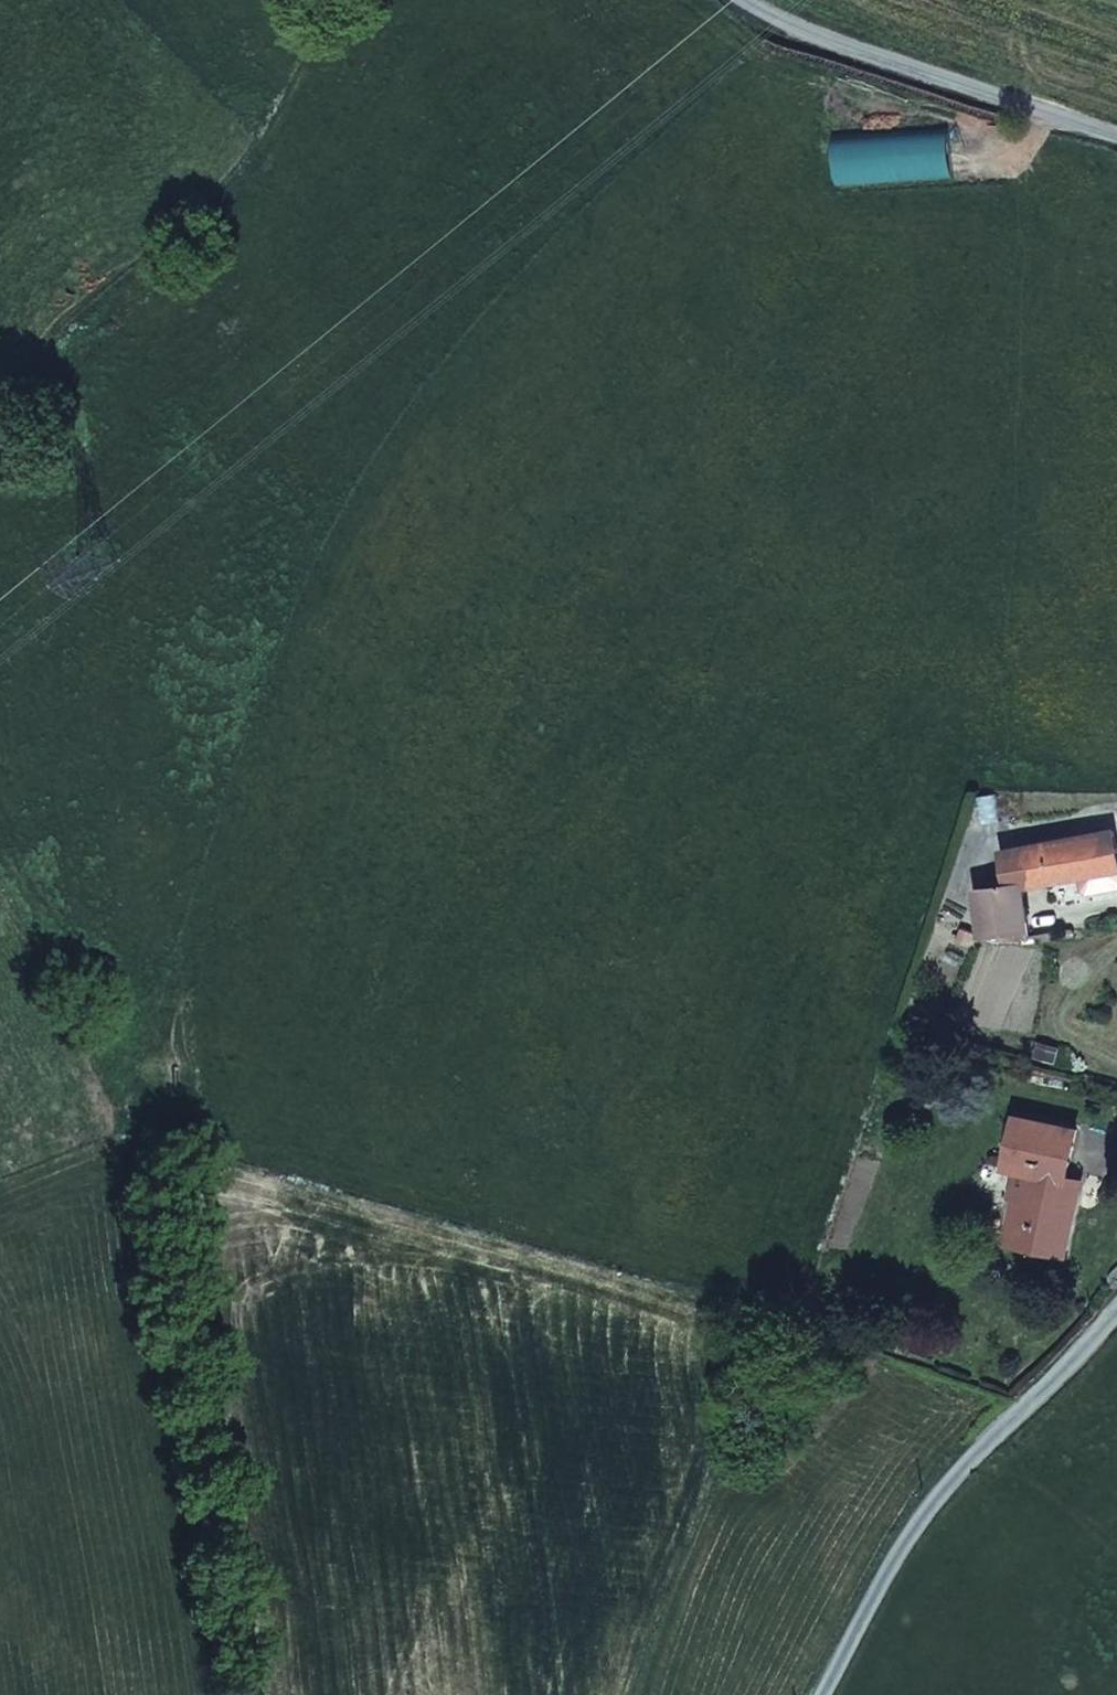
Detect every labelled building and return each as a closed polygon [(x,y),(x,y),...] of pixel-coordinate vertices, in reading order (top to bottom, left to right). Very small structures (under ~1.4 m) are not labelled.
[(1005,851),(1012,885),(979,889),(984,933),(1028,927),(1023,884),(1116,867),(1116,843),(1115,829),(1005,851)] [(1007,1166),(1014,1167),(1025,1118),(1017,1116),(1007,1166)] [(1061,1202),(1066,1178),(1077,1129),(1025,1118),(1014,1167),(1022,1169),(1010,1218),(1029,1222),(1024,1245),(1065,1254),(1075,1206),(1061,1202)] [(1081,1181),(1066,1178),(1061,1202),(1075,1206),(1081,1181)] [(1010,1218),(1006,1241),(1024,1245),(1029,1222),(1010,1218)]
